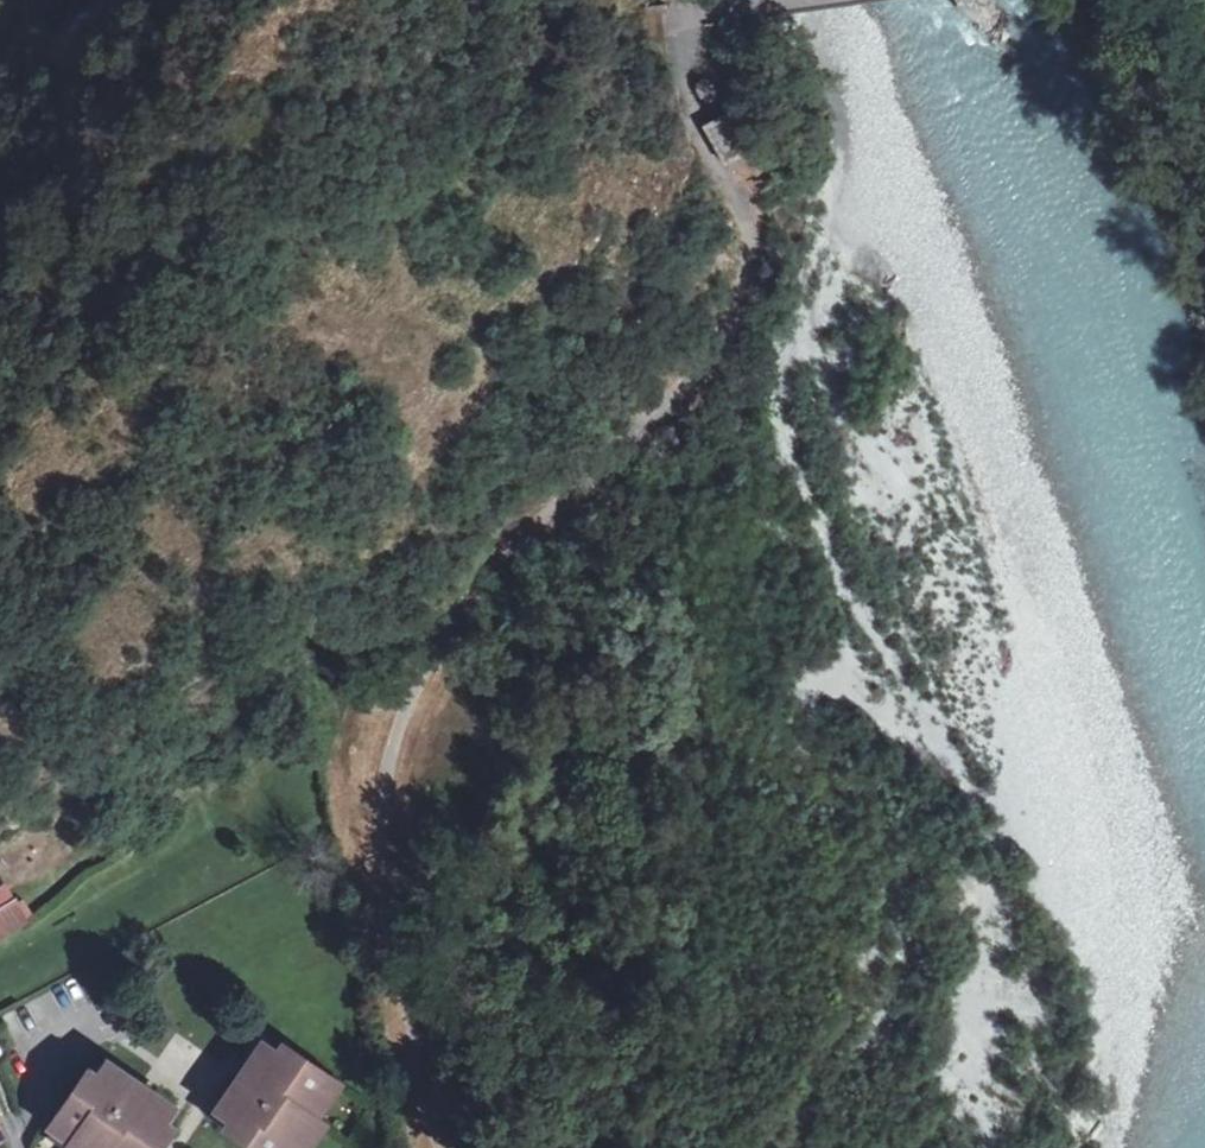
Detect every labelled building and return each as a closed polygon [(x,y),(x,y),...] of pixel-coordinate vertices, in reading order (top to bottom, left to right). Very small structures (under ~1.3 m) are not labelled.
[(717,96),(708,84),(702,81),(698,95),(706,103),(713,105),(717,96)] [(753,151),(732,116),(707,131),(729,166),(753,151)] [(0,919),(0,943),(26,928),(16,910),(0,919)] [(278,1058),(265,1050),(221,1114),(235,1124),(229,1132),(239,1137),(237,1141),(248,1147),(294,1147),(295,1146),(298,1147),(305,1147),(323,1123),(315,1118),(338,1084),(296,1055),(293,1058),(284,1050),(278,1058)] [(87,1084),(85,1083),(59,1125),(79,1139),(74,1147),(76,1147),(165,1147),(170,1141),(167,1139),(174,1128),(169,1124),(177,1111),(112,1065),(102,1080),(95,1074),(87,1084)]
